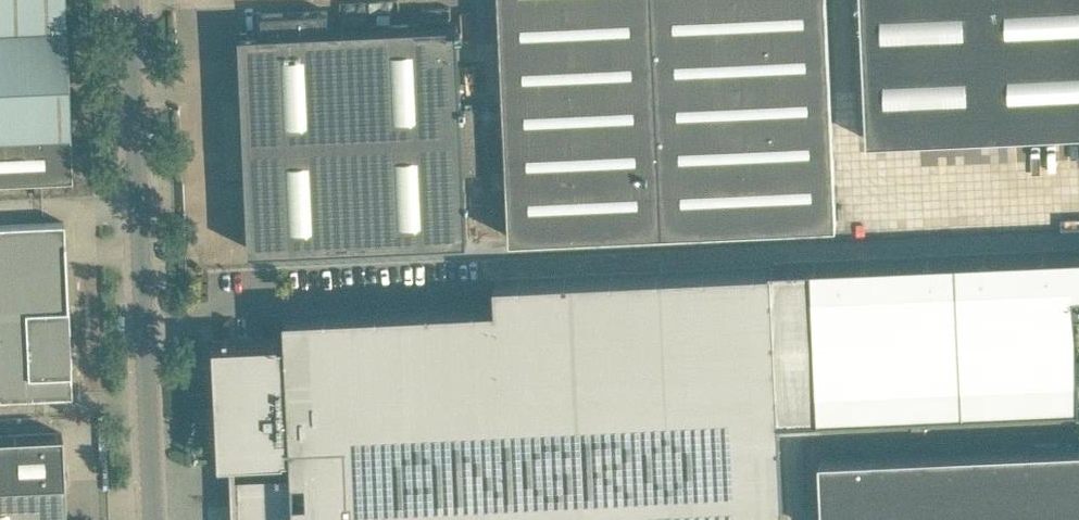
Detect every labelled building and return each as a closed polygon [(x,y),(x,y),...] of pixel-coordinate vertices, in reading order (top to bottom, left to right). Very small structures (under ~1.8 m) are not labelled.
[(71,177),(64,0),(0,0),(0,180),(71,177)] [(511,236),(837,221),(827,0),(500,0),(511,236)] [(867,138),(1078,128),(1078,0),(861,0),(867,138)] [(240,31),(251,248),(468,238),(464,173),(479,172),(476,107),(461,108),(457,20),(328,27),(327,9),(262,13),(263,30),(240,31)] [(71,392),(63,220),(0,223),(0,395),(71,392)] [(772,265),(779,414),(1078,401),(1078,383),(1078,375),(1078,249),(999,252),(812,260),(812,263),(772,265)] [(215,341),(219,409),(218,409),(221,459),(231,458),(232,465),(236,465),(236,458),(246,458),(285,456),(285,454),(292,453),(293,478),(294,491),(296,519),(784,519),(779,414),(772,265),(495,278),(496,303),(285,313),(287,339),(280,340),(280,338),(230,340),(230,333),(225,334),(226,340),(215,341)] [(64,479),(61,431),(0,434),(0,519),(65,519),(64,479)] [(820,457),(823,519),(1078,519),(1078,445),(820,457)]
